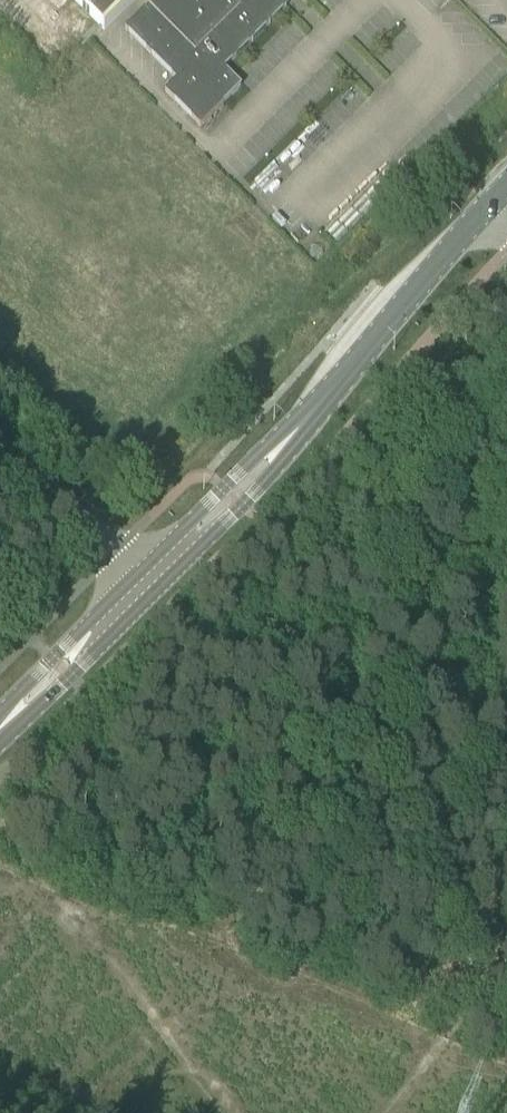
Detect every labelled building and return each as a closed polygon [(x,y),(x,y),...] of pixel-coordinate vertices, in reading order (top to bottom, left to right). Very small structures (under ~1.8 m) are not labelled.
[(104,31),(135,0),(73,0),(104,31)] [(125,29),(175,81),(164,92),(200,127),(241,86),(224,69),(287,7),(281,1),(282,0),(154,0),(125,29)]
